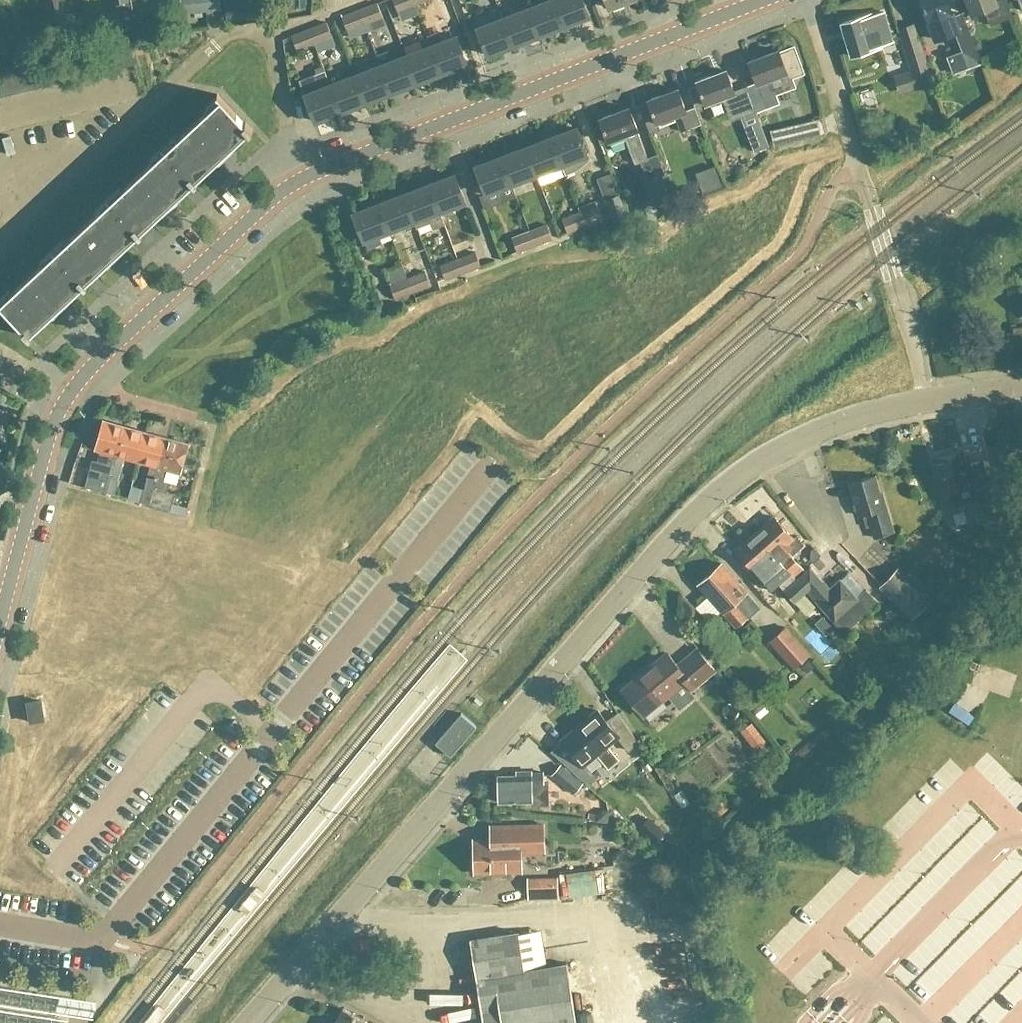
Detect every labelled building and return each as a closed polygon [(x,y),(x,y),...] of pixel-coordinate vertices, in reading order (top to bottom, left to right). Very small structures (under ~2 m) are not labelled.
[(60,0),(45,0),(52,23),(65,19),(60,0)] [(220,0),(192,0),(194,14),(222,11),(220,0)] [(226,21),(251,19),(249,0),(224,0),(226,21)] [(397,13),(414,6),(412,0),(392,0),(397,13)] [(552,1),(552,0),(539,0),(541,5),(527,10),(537,37),(562,27),(552,1)] [(552,1),(562,27),(588,17),(581,0),(554,0),(552,1)] [(608,10),(633,0),(605,0),(608,10)] [(935,41),(956,33),(969,68),(980,64),(975,49),(962,15),(953,18),(946,0),(919,0),(935,41)] [(1012,18),(1005,0),(1004,0),(995,3),(994,0),(965,0),(971,16),(984,11),(990,27),(1012,18)] [(376,5),(359,11),(364,26),(382,19),(376,5)] [(502,20),(512,47),(537,37),(527,10),(502,20)] [(359,11),(341,18),(347,32),(364,26),(359,11)] [(871,19),(870,16),(861,19),(841,24),(851,58),(870,52),(881,49),(880,46),(891,43),(882,15),(871,19)] [(512,47),(502,20),(476,30),(486,56),(512,47)] [(309,31),(314,45),(332,38),(326,24),(309,31)] [(900,33),(912,76),(896,81),(900,95),(930,86),(914,29),(900,33)] [(297,52),(314,45),(309,31),(291,38),(297,52)] [(430,48),(441,74),(466,64),(456,38),(442,43),(438,33),(427,37),(431,48),(430,48)] [(405,58),(416,84),(441,74),(430,48),(405,58)] [(756,85),(747,88),(757,114),(779,105),(775,94),(792,87),(789,80),(803,75),(793,49),(779,54),(778,52),(748,64),(756,85)] [(97,53),(102,74),(113,71),(108,51),(97,53)] [(380,67),(390,94),(416,84),(405,58),(392,63),(388,53),(377,57),(381,67),(380,67)] [(77,58),(81,79),(92,76),(87,56),(77,58)] [(66,61),(71,81),(81,79),(77,58),(66,61)] [(45,66),(50,86),(61,84),(56,63),(45,66)] [(355,77),(365,103),(390,94),(380,67),(355,77)] [(24,71),(29,92),(40,89),(35,69),(24,71)] [(313,76),(319,91),(304,96),(314,123),(340,113),(326,77),(324,72),(313,76)] [(757,114),(747,88),(734,93),(726,72),(696,83),(697,87),(704,105),(721,99),(731,123),(757,114)] [(3,76),(8,97),(19,94),(14,74),(3,76)] [(326,77),(340,113),(365,103),(355,77),(339,83),(336,74),(326,77)] [(8,97),(3,76),(0,77),(0,99),(8,97)] [(697,87),(688,91),(695,109),(704,105),(697,87)] [(674,117),(681,134),(701,126),(695,109),(686,113),(677,91),(647,102),(649,106),(656,124),(674,117)] [(218,102),(165,150),(196,184),(197,182),(195,180),(213,163),(219,163),(223,159),(224,153),(228,149),(247,131),(249,134),(252,131),(245,124),(244,125),(217,95),(216,96),(214,98),(218,102)] [(649,106),(639,109),(649,135),(658,131),(656,124),(649,106)] [(607,143),(608,143),(610,147),(625,142),(634,166),(648,161),(637,132),(629,110),(599,121),(607,143)] [(551,140),(561,166),(565,176),(576,172),(573,162),(587,156),(576,130),(551,140)] [(561,166),(551,140),(526,149),(536,176),(561,166)] [(526,149),(501,159),(511,185),(536,176),(526,149)] [(165,150),(110,202),(141,235),(142,233),(140,231),(149,223),(149,222),(158,214),(164,214),(168,211),(168,205),(172,201),(181,192),(182,192),(192,182),(194,185),(196,184),(165,150)] [(485,195),(500,190),(505,203),(516,199),(511,185),(501,159),(475,169),(485,195)] [(659,213),(678,205),(664,174),(646,182),(659,213)] [(439,213),(465,203),(454,177),(429,186),(439,213)] [(444,226),(439,213),(429,186),(404,196),(414,223),(416,229),(431,224),(433,230),(444,226)] [(414,223),(404,196),(379,206),(389,232),(414,223)] [(606,202),(616,230),(629,225),(619,197),(606,202)] [(110,202),(55,253),(86,286),(87,284),(85,282),(93,274),(94,273),(103,265),(109,266),(113,262),(113,256),(117,252),(127,243),(137,233),(139,236),(141,235),(110,202)] [(389,232),(379,206),(353,216),(363,242),(389,232)] [(585,229),(602,222),(596,206),(579,213),(585,229)] [(585,229),(579,213),(562,220),(568,236),(585,229)] [(529,232),(535,248),(552,242),(547,225),(529,232)] [(535,248),(529,232),(511,238),(517,254),(535,248)] [(23,330),(22,331),(29,338),(32,335),(30,333),(48,316),(54,317),(58,313),(58,307),(61,304),(82,285),(84,287),(86,286),(55,253),(2,301),(0,299),(0,305),(23,330)] [(463,276),(480,270),(480,268),(475,253),(457,260),(463,276)] [(445,282),(463,276),(457,260),(439,266),(445,282)] [(407,279),(412,295),(430,288),(424,272),(407,279)] [(412,295),(407,279),(389,286),(395,301),(412,295)] [(106,495),(124,427),(102,421),(94,452),(99,453),(96,465),(91,464),(84,489),(106,495)] [(145,433),(124,427),(106,495),(114,497),(124,460),(137,463),(145,433)] [(166,439),(145,433),(137,463),(150,467),(140,504),(149,506),(166,439)] [(149,506),(169,512),(174,496),(166,494),(168,484),(162,482),(165,471),(179,475),(188,445),(166,439),(149,506)] [(982,462),(966,466),(963,453),(934,461),(943,492),(941,492),(946,510),(961,505),(960,504),(975,500),(981,523),(998,519),(982,462)] [(874,539),(892,534),(881,494),(879,495),(874,477),(850,484),(859,517),(867,515),(874,539)] [(774,518),(754,536),(796,581),(804,574),(790,558),(804,546),(796,538),(793,540),(774,518)] [(703,526),(690,531),(695,545),(709,540),(703,526)] [(754,536),(736,552),(754,572),(772,592),(779,586),(784,591),(796,581),(754,536)] [(736,629),(758,609),(745,595),(747,593),(721,565),(698,586),(736,629)] [(804,574),(796,581),(784,591),(794,603),(806,592),(843,634),(877,603),(866,591),(857,600),(839,581),(830,589),(811,568),(810,568),(810,569),(804,574)] [(879,588),(912,620),(931,600),(898,568),(879,588)] [(794,671),(809,657),(784,629),(769,643),(794,671)] [(691,691),(715,671),(697,650),(677,666),(667,654),(622,692),(643,717),(684,683),(691,691)] [(29,723),(42,721),(39,702),(26,704),(29,723)] [(562,743),(577,761),(568,768),(589,786),(596,780),(583,765),(594,755),(606,770),(616,762),(604,747),(616,737),(628,752),(638,744),(617,714),(606,723),(597,711),(581,725),(581,726),(562,743)] [(476,728),(463,717),(461,715),(435,745),(437,747),(450,758),(476,728)] [(756,750),(765,743),(751,725),(742,732),(756,750)] [(564,769),(555,780),(573,796),(582,785),(564,769)] [(498,803),(531,802),(531,807),(548,806),(547,783),(543,783),(543,774),(531,774),(531,772),(517,773),(517,777),(498,777),(498,803)] [(680,833),(688,830),(681,812),(673,815),(680,833)] [(647,819),(636,831),(652,845),(663,833),(647,819)] [(490,828),(490,842),(473,842),(474,874),(520,873),(520,854),(544,853),(543,826),(490,828)] [(567,892),(602,890),(601,872),(566,874),(567,892)] [(528,879),(530,900),(561,898),(559,877),(528,879)] [(566,966),(534,971),(531,949),(520,950),(517,934),(470,941),(483,1022),(575,1022),(566,966)] [(33,1008),(93,1018),(95,1004),(36,994),(33,1008)] [(450,1022),(475,1016),(473,1004),(447,1010),(450,1022)] [(365,1022),(342,1010),(336,1022),(365,1022)]
